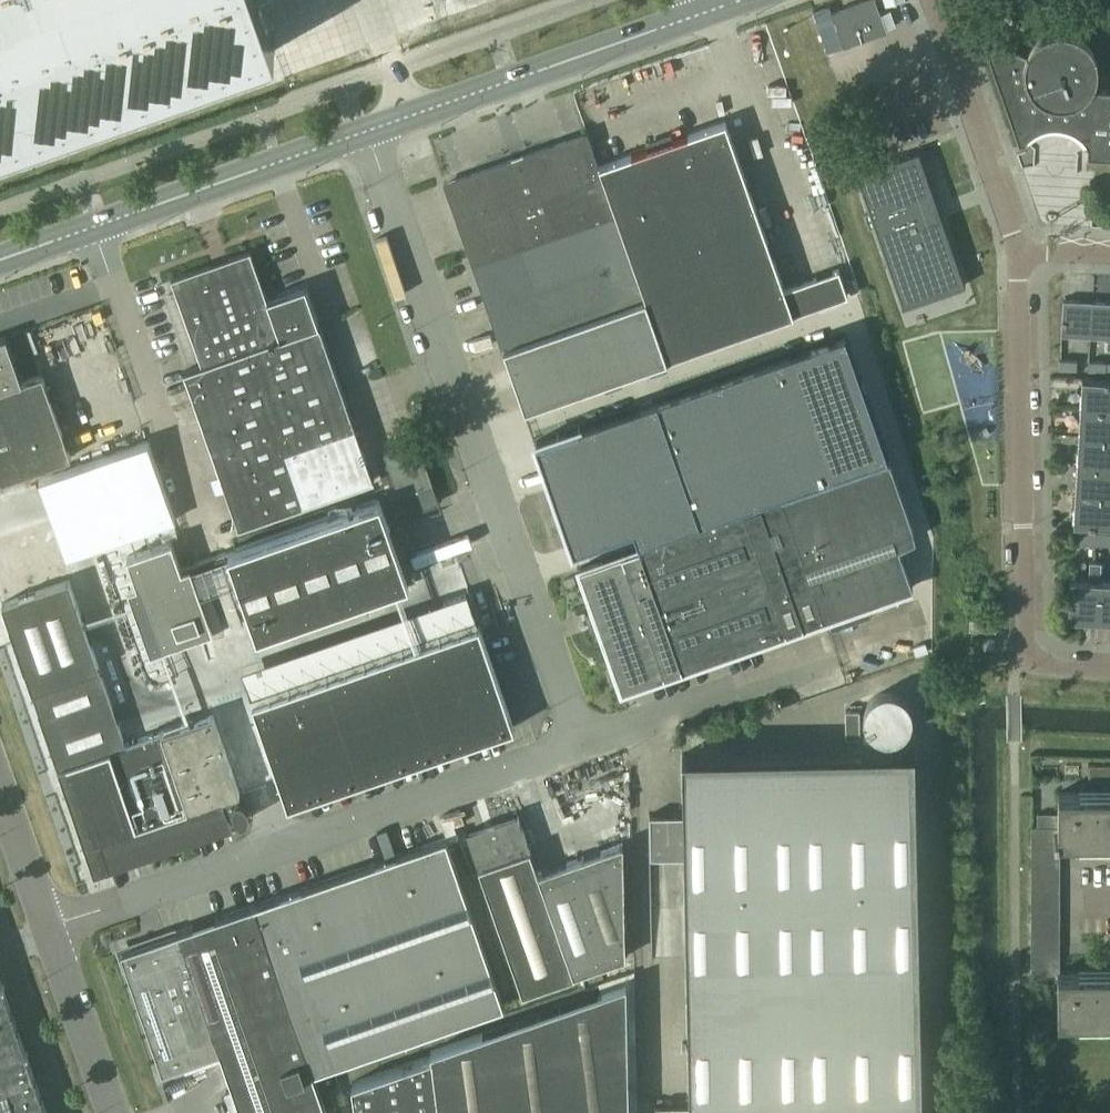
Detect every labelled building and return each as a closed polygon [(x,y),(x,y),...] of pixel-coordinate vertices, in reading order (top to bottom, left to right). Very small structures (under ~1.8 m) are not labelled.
[(276,48),(259,0),(0,0),(0,145),(276,48)] [(886,29),(876,0),(864,0),(832,11),(835,20),(838,27),(844,44),(886,29)] [(1109,159),(1109,90),(1102,90),(1096,87),(1096,86),(1095,86),(1097,82),(1098,79),(1098,76),(1099,72),(1099,69),(1099,66),(1098,63),(1097,59),(1097,57),(1096,58),(1095,53),(1093,51),(1091,48),(1089,46),(1087,43),(1085,41),(1082,39),(1078,37),(1077,36),(1073,35),(1070,34),(1067,33),(1064,33),(1060,33),(1057,33),(1054,34),(1050,35),(1050,34),(1048,35),(1045,37),(1042,39),(1039,40),(1037,43),(1034,45),(1032,47),(1030,50),(1028,54),(980,30),(1020,145),(1026,143),(1028,142),(1029,142),(1034,138),(1036,136),(1039,134),(1042,133),(1044,132),(1047,131),(1050,131),(1053,130),(1063,131),(1066,132),(1069,133),(1072,134),(1075,136),(1078,138),(1080,140),(1082,142),(1085,145),(1085,146),(1087,145),(1088,147),(1087,157),(1109,159)] [(726,121),(599,165),(668,357),(848,294),(839,268),(785,287),(726,121)] [(668,357),(599,165),(588,133),(445,183),(459,222),(459,224),(462,223),(490,303),(488,304),(503,348),(505,347),(526,407),(668,357)] [(875,165),(856,172),(903,306),(966,284),(943,218),(934,221),(929,206),(938,203),(919,150),(875,165)] [(173,280),(197,347),(236,333),(242,351),(247,349),(282,337),(281,336),(319,323),(306,285),(268,298),(251,252),(252,252),(251,250),(172,278),(173,280)] [(1062,334),(1091,335),(1093,300),(1092,300),(1092,303),(1081,302),(1081,299),(1064,298),(1062,334)] [(1109,336),(1109,304),(1109,301),(1093,300),(1091,335),(1109,336)] [(247,349),(256,376),(267,373),(275,398),(338,376),(321,325),(320,322),(319,323),(281,336),(282,337),(247,349)] [(869,614),(865,603),(913,586),(899,546),(916,537),(911,518),(890,458),(886,447),(846,332),(537,440),(574,548),(634,527),(637,536),(640,545),(633,548),(580,566),(595,609),(586,612),(591,629),(601,625),(623,688),(711,657),(789,629),(825,617),(827,624),(828,625),(828,626),(829,628),(869,614)] [(186,373),(204,423),(265,401),(256,376),(247,349),(242,351),(236,333),(197,347),(203,364),(184,370),(185,373),(186,373)] [(72,455),(43,374),(22,381),(6,335),(4,336),(5,337),(0,339),(0,481),(72,455)] [(1060,367),(1077,368),(1078,359),(1060,358),(1060,367)] [(1089,360),(1089,369),(1107,370),(1107,361),(1089,360)] [(204,423),(222,474),(289,449),(271,399),(275,398),(267,373),(256,376),(265,401),(204,423)] [(289,449),(294,448),(356,426),(338,376),(275,398),(271,399),(289,449)] [(1081,406),(1109,408),(1109,379),(1083,377),(1081,406)] [(1079,435),(1109,437),(1109,408),(1081,406),(1079,435)] [(356,426),(294,448),(305,481),(291,486),(298,505),(375,478),(374,476),(373,476),(356,426)] [(1077,464),(1109,466),(1109,437),(1079,435),(1077,464)] [(412,490),(433,483),(418,440),(385,452),(406,513),(418,509),(412,490)] [(289,449),(222,474),(239,523),(238,523),(239,526),(298,505),(291,486),(305,481),(294,448),(289,449)] [(1076,493),(1109,495),(1109,466),(1077,464),(1076,493)] [(440,501),(433,483),(412,490),(418,509),(440,501)] [(1076,493),(1074,522),(1109,524),(1109,495),(1076,493)] [(229,550),(258,632),(409,579),(381,496),(229,550)] [(0,544),(0,595),(3,602),(59,767),(95,870),(133,857),(196,836),(226,825),(232,823),(233,823),(229,812),(234,810),(235,812),(235,814),(236,815),(238,817),(239,818),(241,819),(242,819),(244,820),(246,820),(247,818),(248,816),(249,814),(249,813),(250,811),(250,809),(250,807),(249,806),(248,804),(248,803),(247,801),(246,801),(245,800),(244,799),(242,798),(240,797),(238,792),(241,791),(240,790),(240,789),(214,712),(143,737),(126,742),(70,579),(51,526),(0,544)] [(1074,541),(1102,543),(1103,533),(1074,531),(1074,541)] [(205,632),(172,539),(128,555),(161,648),(205,632)] [(1069,617),(1098,619),(1100,579),(1102,560),(1090,559),(1089,578),(1071,577),(1069,617)] [(1109,620),(1109,580),(1100,579),(1098,619),(1109,620)] [(261,721),(260,722),(279,776),(280,778),(289,804),(307,798),(345,785),(350,783),(397,767),(402,766),(454,748),(459,746),(497,733),(501,732),(515,726),(481,626),(480,623),(479,623),(477,624),(466,594),(444,601),(455,632),(272,695),(261,721)] [(997,619),(970,617),(970,628),(997,630),(997,619)] [(926,642),(913,646),(916,655),(929,650),(926,642)] [(912,717),(912,715),(912,712),(912,710),(911,708),(911,706),(910,703),(908,701),(907,699),(905,698),(904,696),(902,695),(900,694),(898,693),(895,692),(893,691),(891,691),(889,691),(886,691),(884,691),(882,692),(879,693),(877,694),(875,695),(873,696),(872,698),(870,699),(869,701),(867,703),(866,706),(866,708),(865,710),(865,712),(865,715),(865,717),(865,719),(866,722),(867,724),(868,726),(869,728),(870,730),(872,732),(874,734),(876,735),(878,736),(880,737),(883,738),(885,738),(887,739),(892,738),(894,738),(897,737),(899,736),(901,735),(903,734),(905,732),(907,730),(908,728),(909,726),(910,724),(911,722),(912,719),(912,717)] [(860,709),(846,709),(846,737),(860,736),(860,709)] [(684,838),(689,1102),(655,1103),(655,1112),(923,1112),(915,748),(910,748),(910,763),(688,768),(688,753),(682,753),(683,812),(649,813),(650,856),(650,859),(651,922),(652,922),(652,925),(651,925),(652,958),(653,958),(651,839),(684,838)] [(1059,791),(1058,826),(1058,838),(1060,838),(1092,837),(1092,833),(1096,833),(1101,833),(1101,837),(1109,837),(1109,762),(1089,762),(1089,778),(1103,778),(1103,791),(1059,791)] [(1058,813),(1038,812),(1037,825),(1057,826),(1058,813)] [(470,833),(470,831),(468,832),(524,992),(626,957),(624,842),(539,872),(518,814),(517,815),(518,817),(470,833)] [(1058,826),(1032,826),(1032,865),(1060,865),(1060,858),(1060,838),(1058,838),(1058,826)] [(145,942),(123,950),(164,1069),(221,1050),(243,1112),(328,1112),(313,1072),(505,1006),(447,838),(161,936),(157,935),(147,938),(145,942)] [(1032,865),(1032,881),(1060,881),(1060,865),(1032,865)] [(1032,881),(1032,897),(1060,897),(1060,881),(1032,881)] [(1032,897),(1032,913),(1059,913),(1060,897),(1032,897)] [(1032,913),(1032,929),(1059,929),(1059,913),(1032,913)] [(1032,929),(1032,945),(1059,945),(1059,929),(1032,929)] [(1032,975),(1058,976),(1058,970),(1059,970),(1059,945),(1032,945),(1032,975)] [(637,1089),(635,970),(600,982),(601,986),(432,1050),(432,1054),(353,1081),(357,1112),(638,1112),(637,1089)] [(1058,976),(1058,1017),(1109,1017),(1109,974),(1102,974),(1102,970),(1059,970),(1058,970),(1058,976)] [(0,973),(0,1112),(49,1112),(0,973)]
